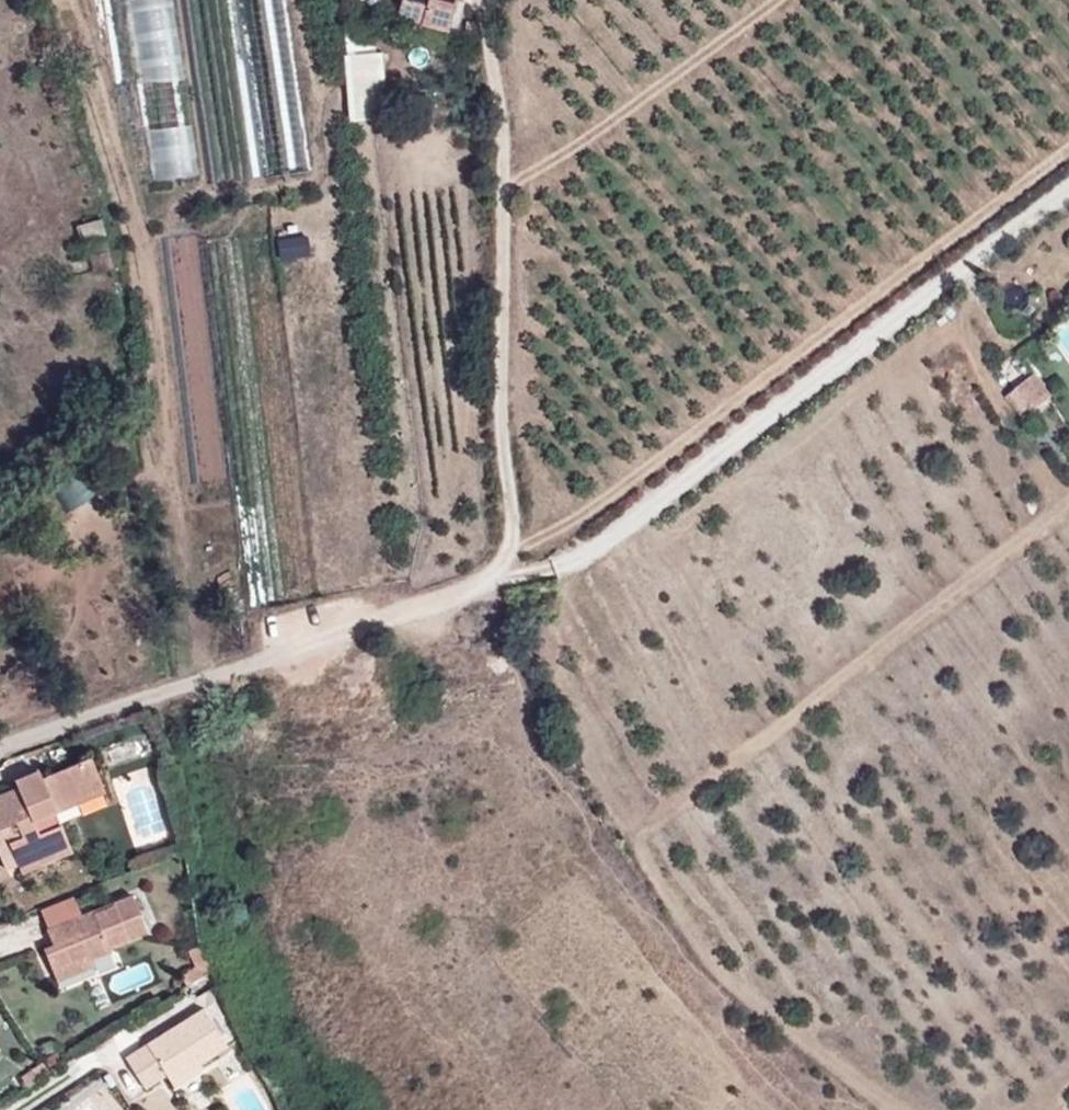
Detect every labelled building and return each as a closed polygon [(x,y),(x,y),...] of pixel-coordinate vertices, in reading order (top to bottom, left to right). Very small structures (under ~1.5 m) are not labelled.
[(134,37),(139,36),(146,98),(150,97),(159,179),(201,174),(193,102),(168,105),(165,78),(184,75),(175,0),(130,0),(134,37)] [(455,0),(400,0),(395,18),(446,32),(455,0)] [(384,51),(348,53),(352,121),(388,119),(384,51)] [(1054,397),(1036,374),(1015,391),(1026,404),(1016,412),(1023,421),(1054,397)] [(88,755),(39,777),(35,769),(11,779),(15,787),(0,793),(0,826),(13,821),(19,836),(7,843),(20,873),(70,852),(53,813),(103,791),(88,755)] [(146,931),(130,894),(44,929),(50,943),(41,947),(55,983),(92,967),(90,959),(109,951),(108,947),(146,931)] [(178,974),(186,986),(211,970),(202,943),(187,951),(193,966),(178,974)] [(170,1082),(199,1064),(227,1046),(203,1008),(125,1057),(145,1089),(165,1075),(170,1082)] [(202,1068),(199,1064),(170,1082),(173,1088),(202,1068)]
